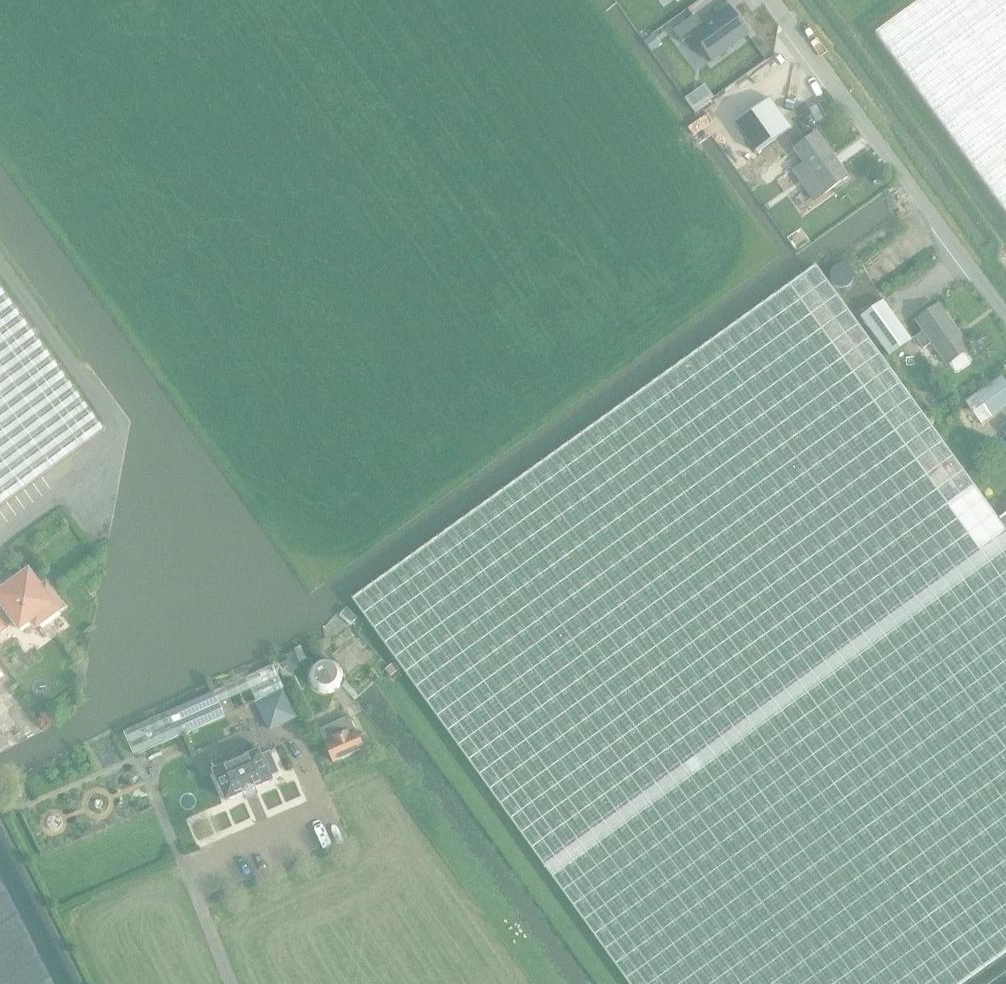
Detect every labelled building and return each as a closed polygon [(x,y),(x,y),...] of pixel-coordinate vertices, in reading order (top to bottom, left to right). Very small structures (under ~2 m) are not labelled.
[(876,36),(1005,214),(1005,0),(925,0),(876,36)] [(749,34),(729,6),(702,26),(695,16),(673,31),(682,43),(692,35),(711,61),(749,34)] [(651,51),(661,44),(654,34),(644,41),(651,51)] [(770,98),(734,124),(755,154),(791,128),(770,98)] [(826,192),(848,177),(818,134),(796,149),(806,164),(796,172),(809,192),(820,184),(826,192)] [(776,142),(738,169),(754,193),(766,185),(759,175),(785,156),(776,142)] [(996,521),(819,264),(351,598),(629,983),(960,983),(1005,951),(1005,534),(996,521)] [(105,429),(0,287),(0,507),(105,429)] [(864,316),(891,355),(913,340),(886,300),(864,316)] [(948,365),(949,364),(955,372),(958,372),(974,361),(975,358),(969,350),(970,350),(939,306),(919,321),(926,331),(917,337),(925,347),(932,342),(948,365)] [(977,395),(993,417),(1005,408),(1005,384),(1001,377),(977,395)] [(996,521),(1005,534),(1005,514),(996,521)] [(9,626),(14,633),(27,624),(32,631),(63,608),(43,581),(37,585),(24,568),(0,586),(0,632),(9,626)] [(333,660),(326,659),(320,660),(314,664),(310,669),(309,676),(310,682),(314,688),(320,692),(326,693),(333,692),(338,688),(342,682),(343,676),(342,669),(338,664),(333,660)] [(392,664),(385,670),(390,676),(397,671),(392,664)] [(268,732),(295,718),(281,691),(254,705),(268,732)] [(214,693),(168,713),(178,736),(224,716),(219,704),(214,693)] [(168,713),(124,733),(134,755),(178,736),(168,713)] [(335,761),(363,748),(357,737),(348,716),(320,729),(335,761)] [(365,733),(357,737),(363,748),(371,744),(365,733)] [(213,763),(217,772),(215,773),(228,802),(273,781),(271,777),(280,773),(270,752),(262,756),(260,752),(258,753),(254,744),(213,763)]
